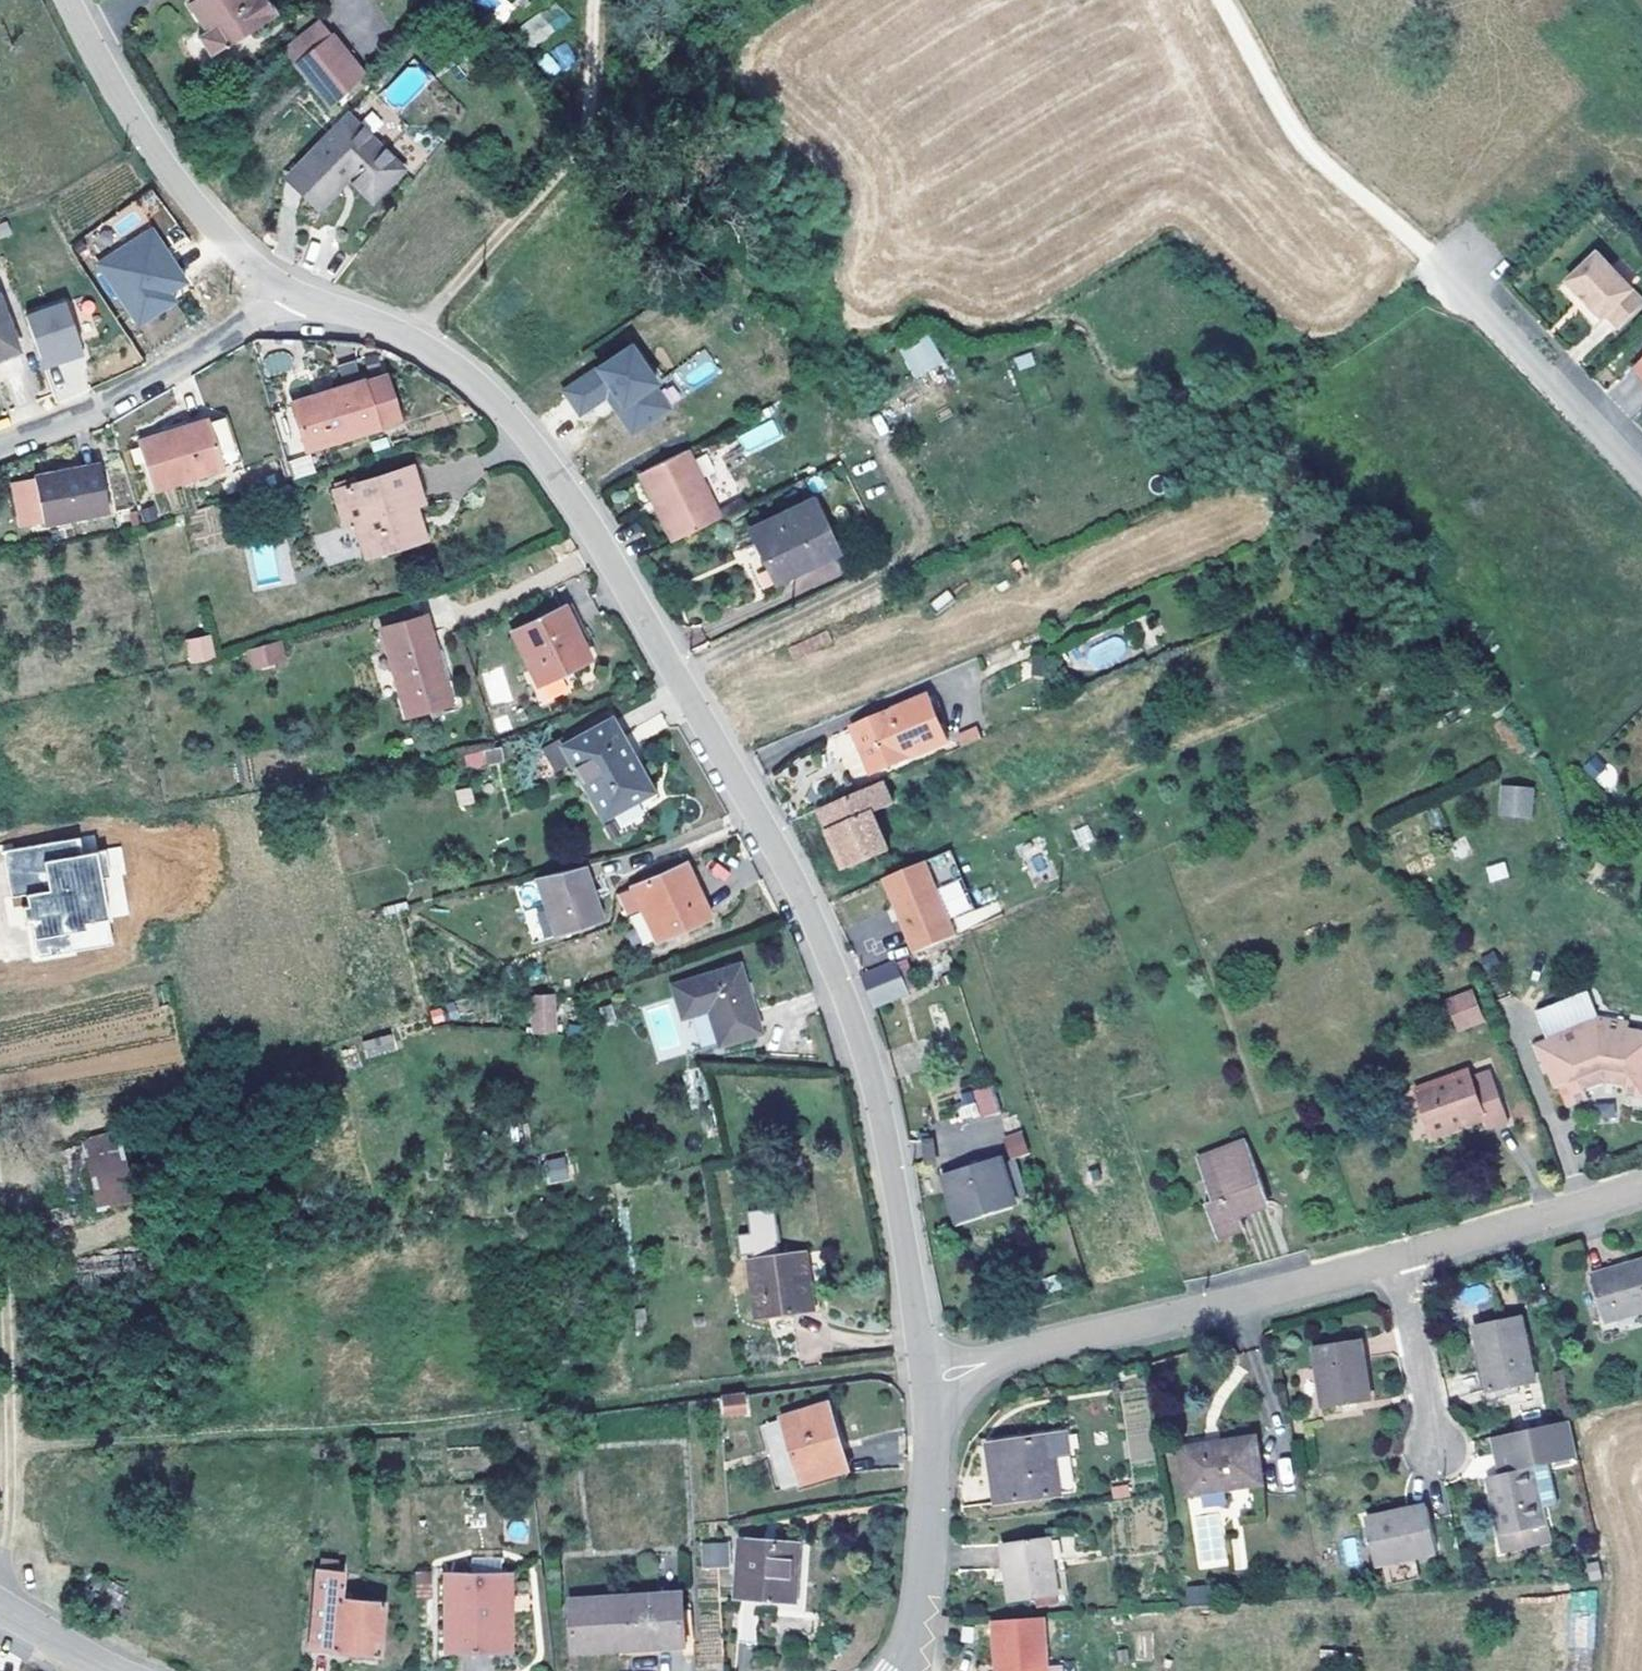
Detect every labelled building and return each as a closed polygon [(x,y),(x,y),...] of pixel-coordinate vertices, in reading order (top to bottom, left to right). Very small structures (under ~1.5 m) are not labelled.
[(189,3),(207,30),(215,24),(227,42),(274,12),(266,0),(193,0),(189,3)] [(531,46),(571,23),(559,3),(520,27),(531,46)] [(334,30),(322,18),(288,52),(299,64),(334,30)] [(207,30),(198,36),(209,54),(227,42),(215,24),(207,30)] [(370,66),(334,30),(299,64),(335,101),(370,66)] [(539,58),(548,76),(576,62),(567,44),(539,58)] [(402,167),(347,114),(291,172),(323,204),(349,177),(368,194),(382,179),(386,183),(402,167)] [(291,172),(286,177),(318,209),(323,204),(291,172)] [(164,258),(147,232),(121,249),(122,250),(98,266),(138,325),(164,308),(158,300),(168,293),(185,282),(168,255),(164,258)] [(1597,254),(1567,282),(1602,318),(1606,314),(1618,327),(1641,305),(1641,301),(1597,254)] [(174,302),(168,293),(158,300),(164,308),(174,302)] [(17,349),(0,303),(0,355),(17,349)] [(83,356),(65,304),(25,317),(43,369),(83,356)] [(943,363),(927,333),(899,348),(915,379),(943,363)] [(661,379),(635,341),(568,387),(585,410),(617,388),(626,401),(620,405),(637,429),(674,404),(658,381),(661,379)] [(683,391),(719,376),(708,351),(673,366),(683,391)] [(265,354),(265,372),(289,372),(289,353),(265,354)] [(1634,368),(1641,376),(1641,360),(1634,368)] [(356,362),(340,367),(345,384),(362,380),(356,362)] [(345,384),(288,401),(306,449),(377,426),(376,425),(397,418),(384,375),(363,382),(362,380),(345,384)] [(746,456),(783,437),(773,418),(736,437),(746,456)] [(208,420),(137,443),(151,489),(223,466),(208,420)] [(692,448),(650,468),(663,495),(703,473),(692,448)] [(309,454),(288,460),(292,479),(313,471),(309,454)] [(99,465),(34,477),(42,523),(108,511),(99,465)] [(411,465),(333,490),(345,527),(355,523),(365,557),(417,541),(406,508),(423,502),(411,465)] [(650,468),(643,471),(656,499),(663,495),(650,468)] [(703,473),(663,495),(673,517),(667,520),(676,538),(724,515),(703,473)] [(34,477),(12,482),(20,527),(42,523),(34,477)] [(663,495),(656,499),(667,520),(673,517),(663,495)] [(811,498),(755,525),(768,553),(763,555),(774,581),(836,552),(811,498)] [(219,508),(189,510),(191,542),(221,540),(219,508)] [(571,602),(563,606),(581,642),(589,638),(571,602)] [(563,606),(512,631),(537,684),(589,658),(581,642),(563,606)] [(424,616),(381,628),(401,695),(443,682),(424,616)] [(202,627),(183,633),(190,654),(209,648),(202,627)] [(251,671),(287,662),(281,641),(246,650),(251,671)] [(450,680),(443,682),(401,695),(407,716),(456,702),(450,680)] [(941,718),(930,693),(856,724),(867,746),(861,749),(862,753),(941,718)] [(950,738),(941,718),(862,753),(870,771),(950,738)] [(610,719),(562,746),(602,817),(650,791),(610,719)] [(856,724),(851,727),(861,749),(867,746),(856,724)] [(959,745),(980,740),(976,726),(955,732),(959,745)] [(482,751),(463,755),(466,767),(485,763),(482,751)] [(1606,763),(1594,779),(1608,790),(1620,774),(1606,763)] [(882,780),(819,808),(828,829),(833,827),(848,861),(886,845),(872,811),(892,802),(882,780)] [(1501,804),(1507,805),(1529,807),(1530,794),(1531,784),(1503,782),(1501,804)] [(90,852),(73,855),(76,871),(92,868),(90,852)] [(73,855),(0,867),(0,888),(4,914),(19,911),(21,922),(16,923),(19,942),(25,941),(30,974),(66,968),(63,949),(79,947),(78,940),(101,936),(95,896),(104,894),(100,867),(92,868),(76,871),(73,855)] [(925,859),(907,867),(927,903),(941,897),(925,859)] [(1504,861),(1485,866),(1490,882),(1509,877),(1504,861)] [(116,864),(100,867),(104,894),(95,896),(101,936),(123,932),(119,909),(110,910),(109,902),(117,900),(116,892),(120,892),(116,864)] [(685,864),(632,887),(656,940),(709,916),(685,864)] [(584,866),(536,881),(555,936),(594,923),(583,890),(591,887),(584,866)] [(882,878),(892,903),(899,919),(912,952),(945,939),(927,903),(907,867),(882,878)] [(591,887),(583,890),(594,923),(602,920),(591,887)] [(941,897),(927,903),(945,939),(956,934),(941,897)] [(892,903),(883,907),(889,923),(899,919),(892,903)] [(952,915),(956,928),(1001,916),(997,903),(952,915)] [(640,945),(652,941),(641,912),(629,917),(640,945)] [(106,962),(101,936),(78,940),(79,947),(63,949),(66,968),(106,962)] [(904,955),(896,959),(908,994),(916,992),(904,955)] [(896,959),(861,974),(872,1005),(908,994),(896,959)] [(738,964),(672,984),(682,1017),(707,1008),(719,1044),(759,1031),(738,964)] [(1589,996),(1587,990),(1536,1011),(1538,1015),(1589,996)] [(1472,991),(1451,998),(1458,1018),(1478,1010),(1472,991)] [(1538,1015),(1545,1036),(1553,1056),(1547,1058),(1551,1071),(1547,1072),(1553,1087),(1557,1086),(1565,1107),(1588,1099),(1584,1087),(1603,1081),(1622,1085),(1620,1093),(1641,1098),(1641,1045),(1625,1041),(1628,1027),(1629,1021),(1597,1015),(1589,996),(1538,1015)] [(570,1005),(554,1004),(554,1034),(570,1035),(570,1005)] [(1481,1018),(1478,1010),(1458,1018),(1460,1025),(1481,1018)] [(699,1047),(714,1043),(708,1015),(692,1018),(699,1047)] [(1628,1027),(1625,1041),(1641,1045),(1641,1030),(1628,1027)] [(393,1033),(361,1041),(365,1058),(397,1051),(393,1033)] [(1545,1036),(1536,1038),(1547,1072),(1551,1071),(1547,1058),(1553,1056),(1545,1036)] [(1469,1069),(1414,1088),(1430,1133),(1438,1130),(1482,1115),(1484,1121),(1487,1128),(1508,1121),(1490,1069),(1471,1076),(1469,1069)] [(987,1086),(973,1090),(980,1115),(995,1110),(987,1086)] [(1484,1121),(1482,1115),(1438,1130),(1440,1136),(1484,1121)] [(1010,1158),(1029,1152),(1021,1130),(1003,1136),(1010,1158)] [(119,1131),(81,1142),(96,1211),(135,1203),(119,1131)] [(1247,1141),(1200,1158),(1214,1200),(1206,1202),(1217,1237),(1243,1228),(1239,1216),(1237,1210),(1267,1200),(1247,1141)] [(546,1185),(571,1179),(565,1155),(540,1160),(546,1185)] [(1015,1159),(947,1177),(957,1215),(1007,1200),(1007,1197),(1024,1192),(1015,1159)] [(1010,1208),(1007,1200),(957,1215),(960,1222),(1010,1208)] [(1269,1206),(1267,1200),(1237,1210),(1239,1216),(1269,1206)] [(814,1253),(807,1254),(817,1311),(823,1311),(814,1253)] [(807,1254),(750,1260),(758,1318),(817,1311),(807,1254)] [(1591,1275),(1603,1320),(1641,1309),(1641,1260),(1591,1275)] [(1542,1281),(1531,1284),(1532,1290),(1543,1287),(1542,1281)] [(645,1309),(635,1310),(637,1330),(647,1329),(645,1309)] [(1519,1314),(1474,1324),(1487,1391),(1532,1381),(1519,1314)] [(1358,1338),(1312,1345),(1322,1407),(1368,1400),(1358,1338)] [(743,1395),(722,1397),(722,1413),(744,1411),(743,1395)] [(830,1404),(783,1418),(802,1483),(850,1470),(830,1404)] [(783,1418),(763,1425),(783,1489),(802,1483),(783,1418)] [(1568,1419),(1509,1431),(1517,1469),(1500,1473),(1487,1476),(1503,1551),(1549,1541),(1533,1465),(1576,1456),(1568,1419)] [(1132,1457),(1150,1458),(1150,1431),(1132,1431),(1132,1457)] [(1509,1431),(1492,1435),(1500,1473),(1517,1469),(1509,1431)] [(1066,1433),(989,1444),(996,1500),(1059,1491),(1053,1454),(1069,1451),(1066,1433)] [(1253,1436),(1179,1447),(1186,1492),(1261,1480),(1253,1436)] [(1425,1506),(1363,1518),(1373,1565),(1434,1551),(1425,1506)] [(1071,1533),(1046,1536),(1050,1561),(1074,1557),(1071,1533)] [(1046,1536),(1001,1543),(1009,1602),(1055,1595),(1050,1561),(1046,1536)] [(1341,1538),(1344,1566),(1359,1564),(1356,1537),(1341,1538)] [(800,1542),(742,1539),(740,1598),(744,1598),(740,1642),(757,1643),(762,1598),(798,1599),(800,1542)] [(698,1543),(699,1567),(729,1564),(727,1541),(698,1543)] [(500,1556),(470,1556),(470,1573),(500,1573),(500,1556)] [(1596,1561),(1586,1563),(1590,1578),(1599,1577),(1596,1561)] [(344,1570),(319,1569),(312,1647),(378,1653),(382,1602),(341,1599),(344,1570)] [(426,1570),(415,1570),(416,1597),(427,1597),(426,1570)] [(470,1573),(445,1573),(446,1651),(500,1650),(500,1573),(470,1573)] [(511,1573),(500,1573),(500,1650),(512,1650),(511,1573)] [(1186,1606),(1211,1604),(1209,1584),(1184,1586),(1186,1606)] [(1569,1592),(1570,1650),(1595,1649),(1594,1592),(1569,1592)] [(682,1593),(571,1599),(574,1653),(686,1645),(682,1593)] [(950,1617),(942,1616),(939,1633),(947,1634),(950,1617)] [(990,1620),(993,1665),(999,1665),(999,1670),(1046,1670),(1042,1617),(990,1620)]
